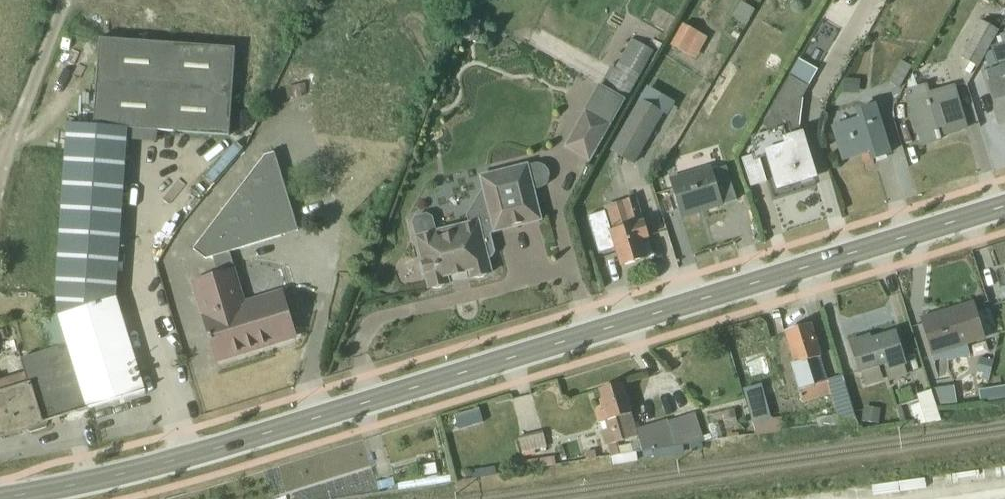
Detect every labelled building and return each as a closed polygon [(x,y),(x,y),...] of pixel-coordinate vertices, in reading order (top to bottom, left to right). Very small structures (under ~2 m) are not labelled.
[(755,11),(740,2),(722,32),(737,41),(755,11)] [(997,31),(980,22),(960,58),(977,68),(997,31)] [(707,40),(684,25),(670,47),(694,61),(707,40)] [(236,44),(99,34),(92,125),(229,134),(236,44)] [(1004,60),(1004,38),(994,42),(995,47),(990,48),(995,63),(1004,60)] [(589,164),(651,52),(630,41),(604,90),(598,86),(562,149),(589,164)] [(798,60),(763,121),(767,133),(750,139),(755,154),(741,158),(750,188),(766,183),(759,160),(767,158),(777,190),(814,179),(798,129),(801,100),(815,71),(798,60)] [(899,89),(911,68),(900,61),(888,82),(899,89)] [(1000,120),(1004,119),(1004,64),(984,71),(1000,120)] [(860,80),(844,79),(843,94),(859,95),(860,80)] [(904,92),(922,146),(940,140),(939,137),(965,128),(951,85),(929,93),(927,85),(904,92)] [(675,104),(647,88),(610,152),(633,165),(662,117),(666,119),(675,104)] [(871,162),(890,156),(873,105),(855,111),(858,120),(829,128),(840,163),(869,154),(871,162)] [(92,408),(145,390),(115,302),(128,130),(67,126),(58,315),(36,321),(46,352),(20,359),(24,374),(0,381),(0,432),(1,434),(92,408)] [(245,302),(231,253),(298,231),(272,154),(264,158),(194,250),(208,260),(212,259),(217,275),(193,282),(216,360),(294,337),(281,291),(245,302)] [(477,178),(480,192),(465,215),(467,223),(435,231),(432,218),(426,214),(415,217),(411,224),(419,261),(417,267),(420,275),(425,278),(427,289),(498,273),(488,235),(498,232),(498,233),(542,222),(534,192),(541,190),(546,186),(547,182),(549,177),(548,171),(545,167),(540,164),(534,164),(528,166),(527,164),(477,178)] [(670,179),(681,217),(735,201),(725,168),(711,172),(710,167),(670,179)] [(629,228),(611,233),(621,267),(647,260),(642,240),(647,239),(636,198),(622,202),(629,228)] [(972,304),(919,321),(932,363),(946,358),(947,363),(969,356),(967,347),(984,342),(972,304)] [(810,325),(785,333),(794,365),(790,366),(802,405),(830,396),(834,409),(780,419),(782,430),(856,421),(843,378),(827,382),(810,325)] [(869,336),(848,343),(862,388),(882,381),(878,369),(886,366),(888,371),(907,365),(896,332),(871,340),(869,336)] [(632,454),(655,448),(657,459),(677,457),(676,447),(704,441),(695,413),(661,424),(660,422),(637,430),(620,383),(599,390),(605,410),(594,414),(606,447),(628,441),(632,454)] [(955,385),(918,390),(920,403),(914,404),(916,424),(942,420),(940,402),(957,400),(955,385)] [(541,437),(517,443),(519,455),(544,449),(541,437)]
